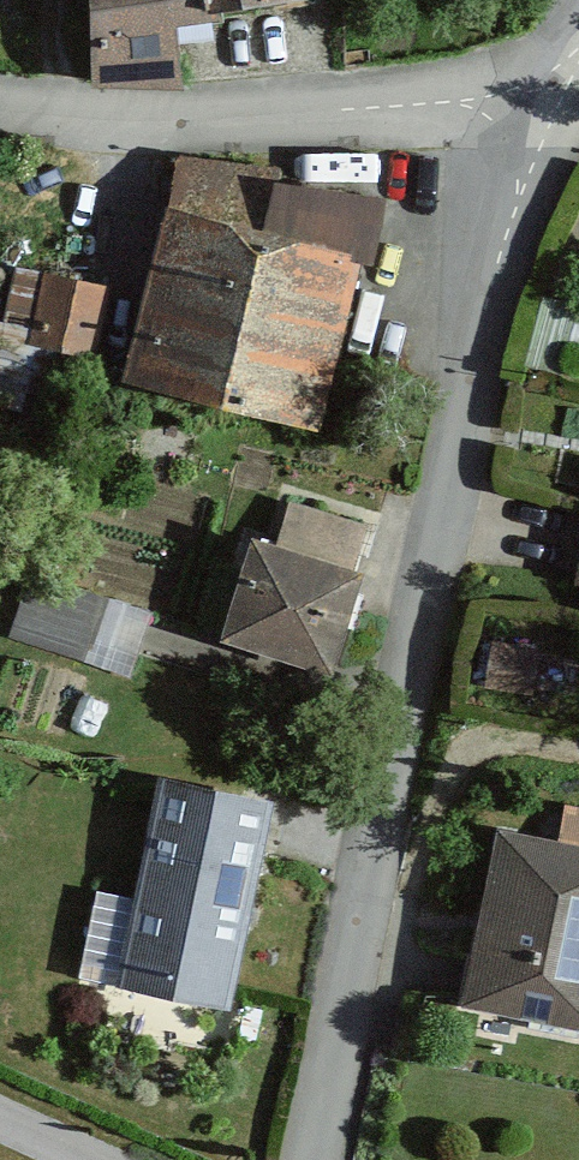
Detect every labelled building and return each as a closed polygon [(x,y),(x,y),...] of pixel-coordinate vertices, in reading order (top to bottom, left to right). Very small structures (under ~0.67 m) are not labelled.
[(82,89),(167,90),(160,24),(292,0),(78,0),(82,89)] [(171,165),(114,383),(297,429),(337,263),(364,271),(377,204),(267,188),(269,178),(171,165)] [(96,293),(38,281),(21,358),(80,371),(96,293)] [(274,553),(244,545),(215,647),(319,675),(358,537),(284,516),(274,553)] [(11,632),(134,672),(155,606),(32,566),(11,632)] [(217,1010),(259,806),(152,784),(109,988),(217,1010)] [(457,1008),(578,1032),(578,856),(491,838),(457,1008)]
